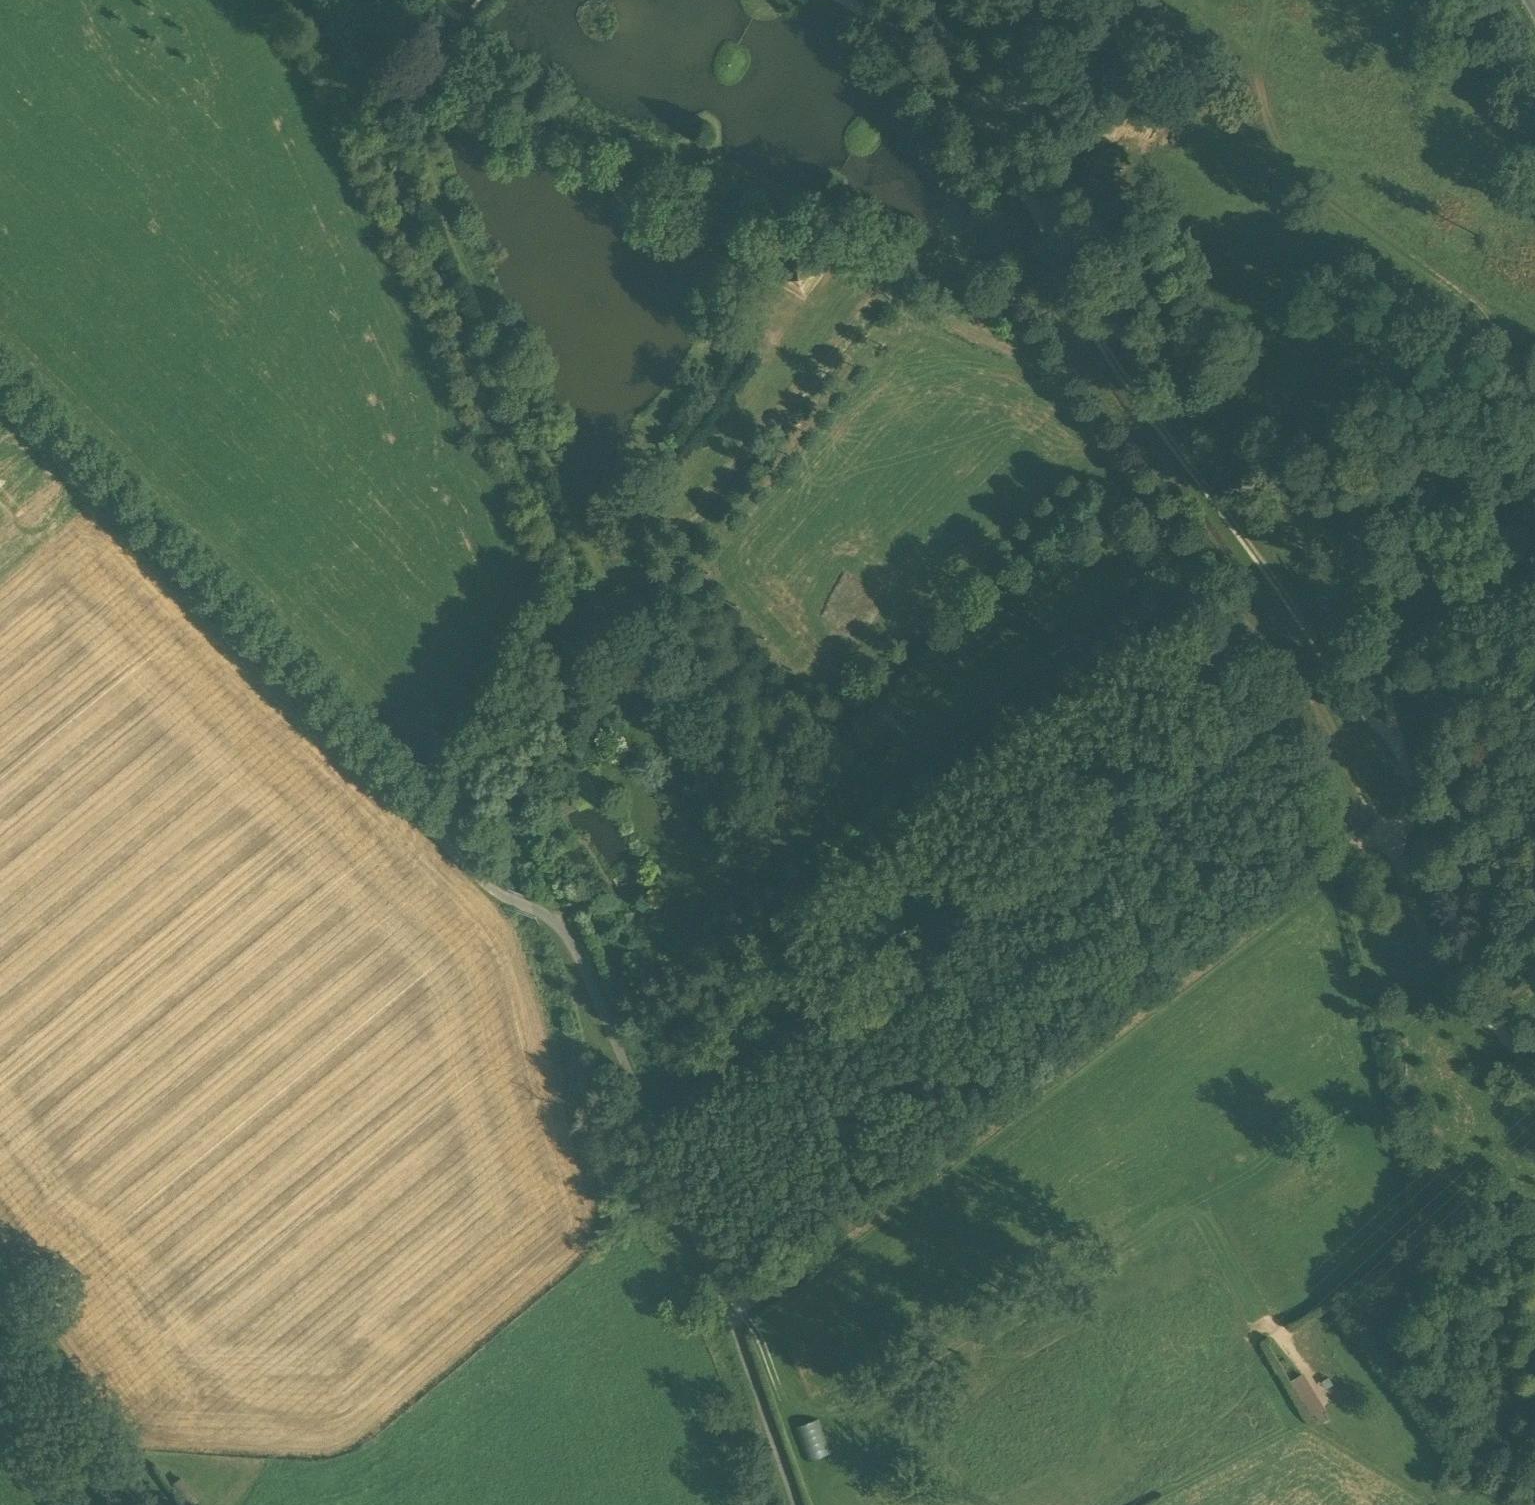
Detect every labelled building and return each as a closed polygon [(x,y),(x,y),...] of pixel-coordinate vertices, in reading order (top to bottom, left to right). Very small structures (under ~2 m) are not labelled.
[(1304,1371),(1291,1377),(1308,1415),(1321,1409),(1304,1371)]
